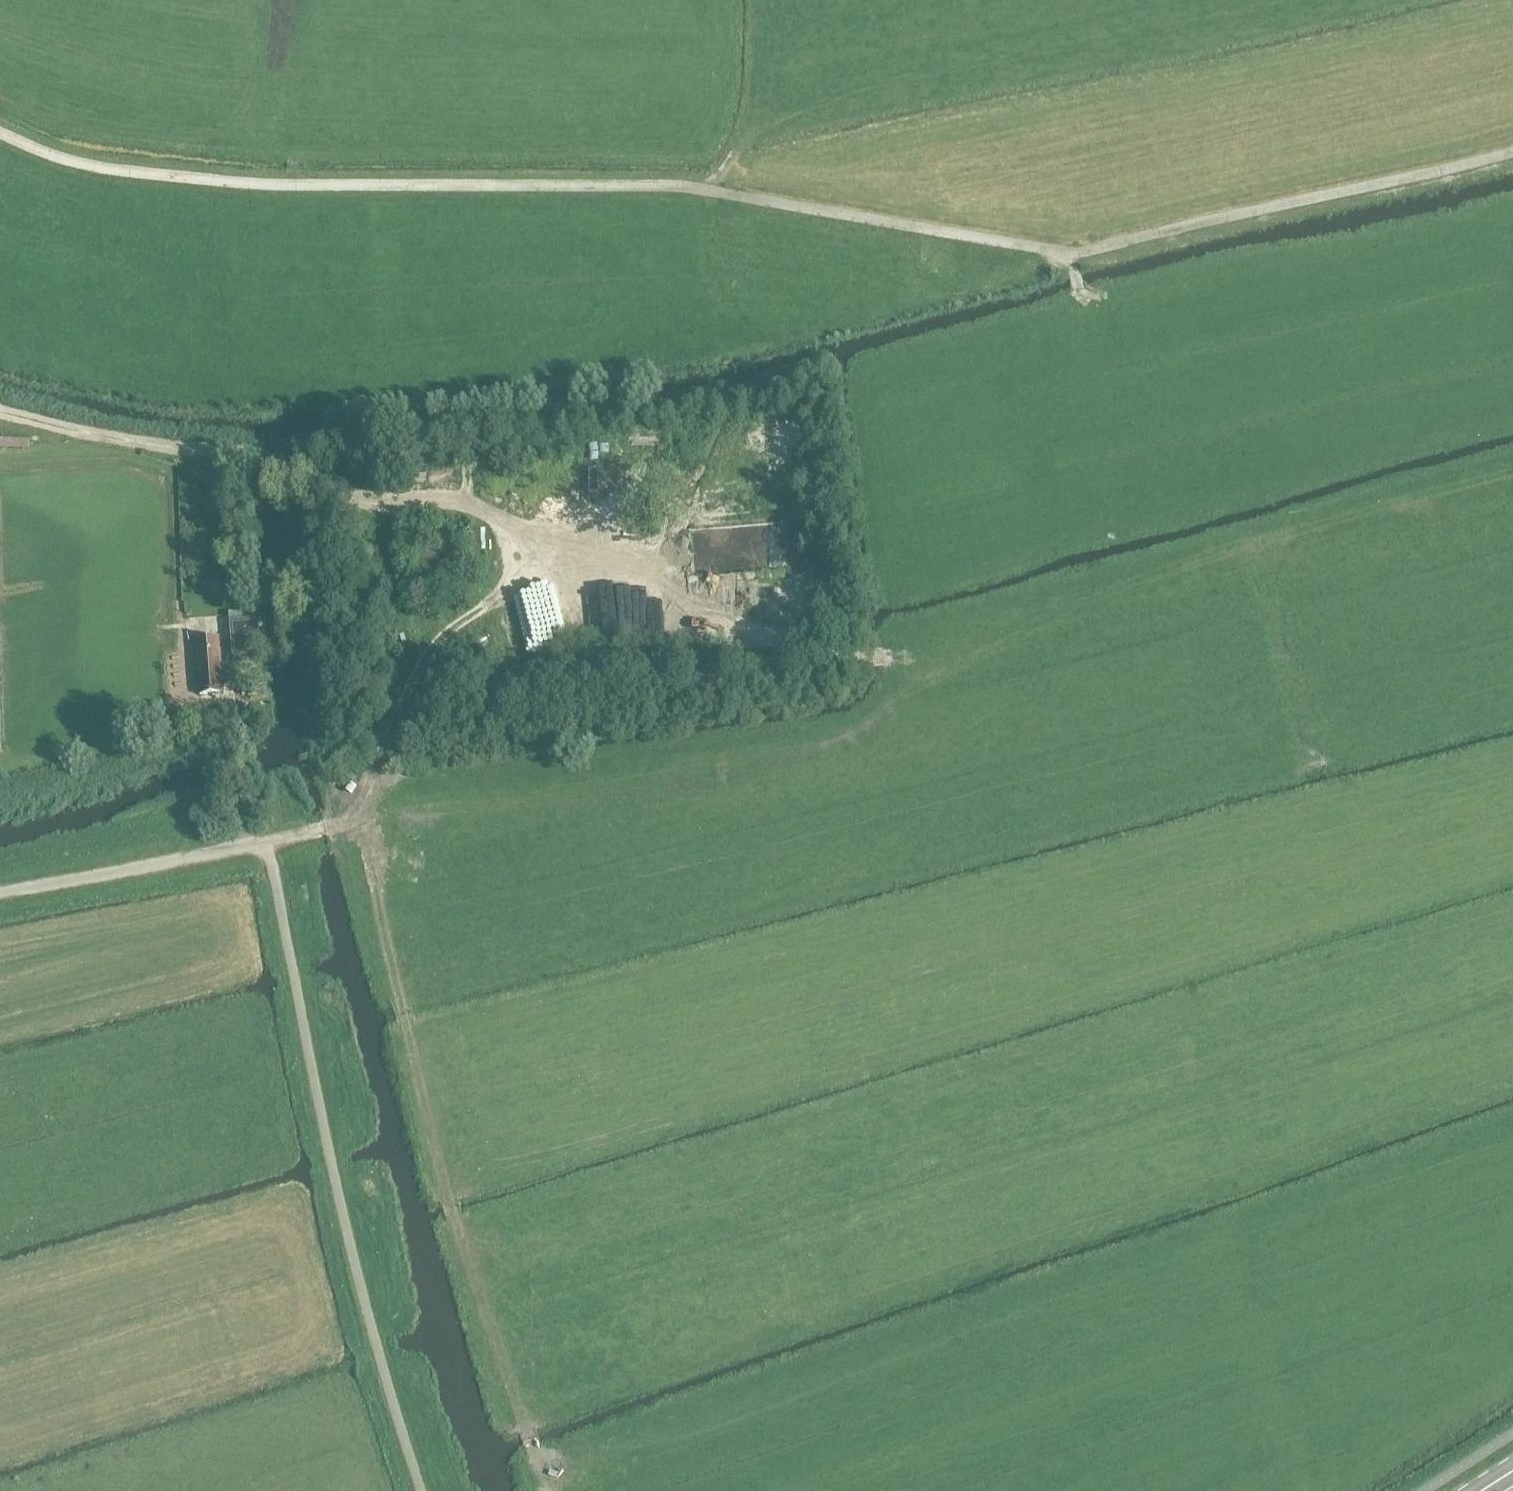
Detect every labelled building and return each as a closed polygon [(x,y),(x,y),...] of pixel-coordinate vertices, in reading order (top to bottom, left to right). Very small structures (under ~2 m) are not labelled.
[(601,498),(620,520),(637,505),(618,483),(601,498)] [(649,625),(650,586),(551,585),(550,634),(573,634),(573,624),(649,625)] [(256,612),(229,614),(232,656),(259,654),(256,612)] [(224,694),(219,638),(195,640),(200,696),(224,694)]
